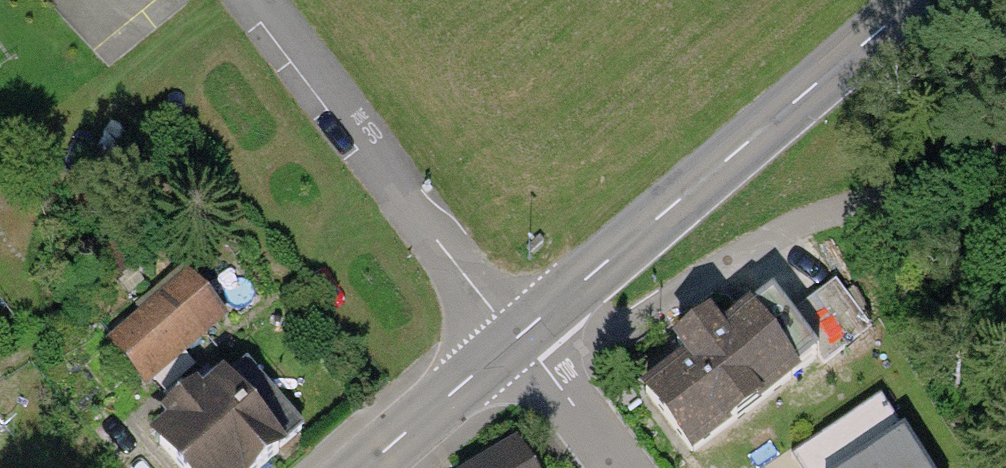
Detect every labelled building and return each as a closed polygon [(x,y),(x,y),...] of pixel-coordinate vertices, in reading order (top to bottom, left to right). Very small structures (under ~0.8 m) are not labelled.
[(229,316),(193,275),(115,342),(151,383),(229,316)] [(838,279),(793,313),(829,360),(874,326),(838,279)] [(781,313),(648,404),(685,457),(818,366),(781,313)] [(157,451),(173,467),(268,467),(303,438),(247,373),(157,451)] [(792,440),(805,467),(945,467),(911,389),(792,440)]
